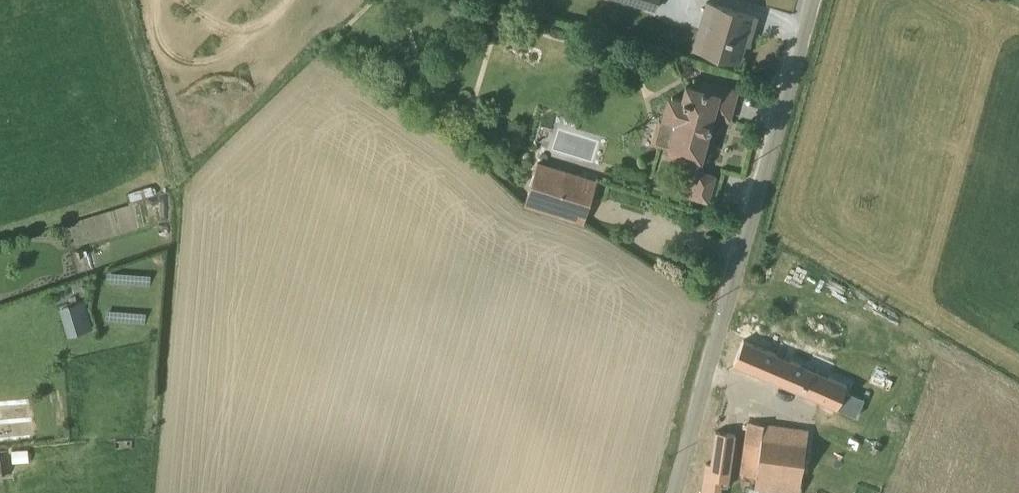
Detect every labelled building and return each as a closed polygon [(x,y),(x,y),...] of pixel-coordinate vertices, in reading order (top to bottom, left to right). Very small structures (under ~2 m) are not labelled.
[(653,10),(656,0),(622,0),(653,10)] [(704,1),(691,47),(738,61),(747,32),(751,33),(756,16),(704,1)] [(650,143),(666,147),(666,149),(699,158),(711,114),(728,119),(736,90),(693,78),(691,84),(684,82),(680,97),(666,93),(659,117),(657,117),(650,143)] [(595,180),(536,162),(524,205),(582,224),(595,180)] [(713,175),(694,170),(687,195),(706,200),(707,198),(711,200),(717,178),(713,177),(713,175)] [(153,194),(155,193),(154,189),(151,189),(150,186),(127,193),(127,194),(130,201),(152,195),(153,194)] [(64,313),(61,334),(78,337),(80,332),(86,333),(88,317),(64,313)] [(732,364),(835,407),(846,384),(742,339),(732,364)] [(31,439),(28,399),(0,402),(0,442),(31,439)] [(807,431),(747,422),(738,474),(755,476),(753,489),(780,492),(798,492),(807,431)] [(720,486),(727,487),(734,434),(714,431),(710,463),(705,463),(700,492),(719,492),(720,486)]
